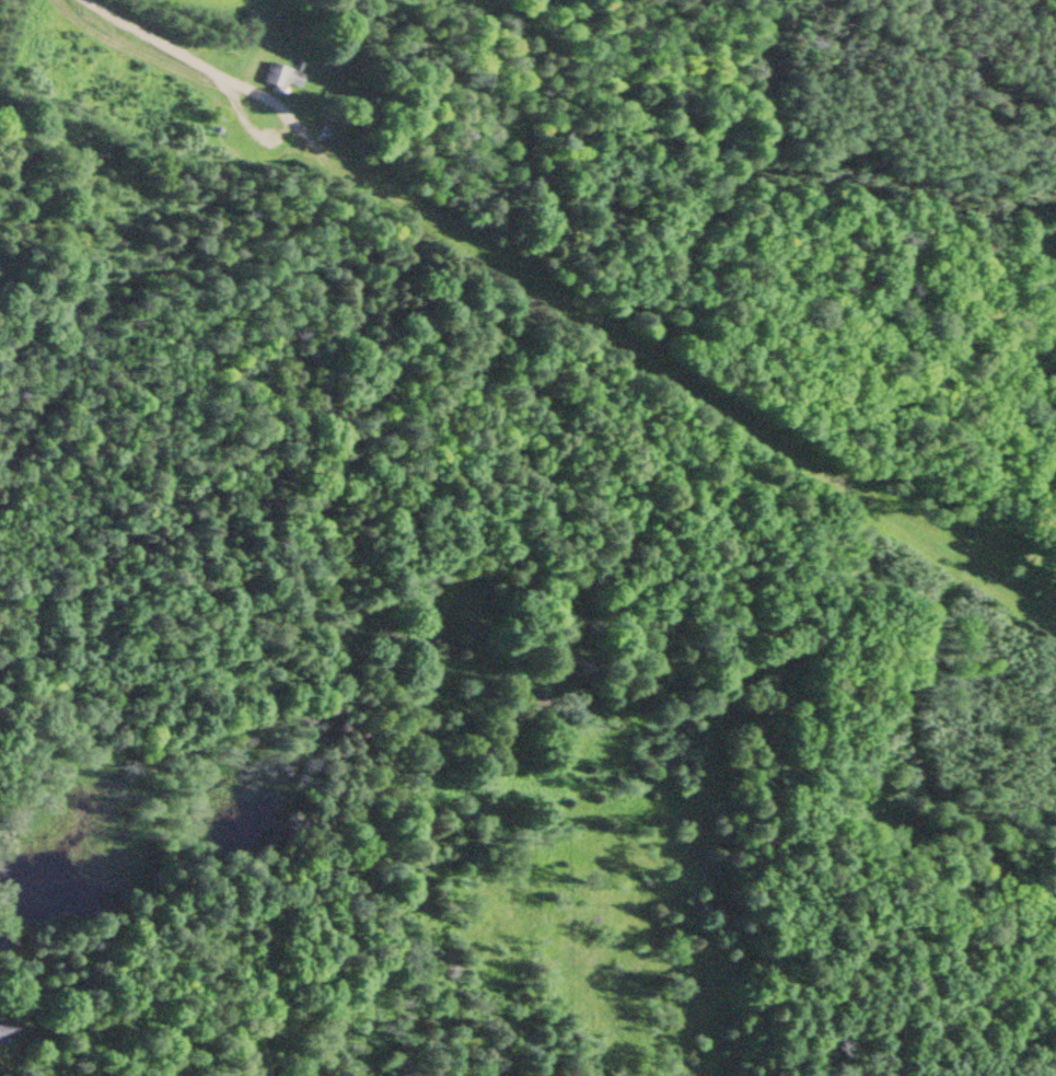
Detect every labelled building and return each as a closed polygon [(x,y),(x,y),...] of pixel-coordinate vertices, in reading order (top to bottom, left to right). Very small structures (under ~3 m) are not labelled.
[(297,93),(303,73),(269,64),(264,84),(297,93)] [(13,1037),(9,1023),(0,1025),(0,1040),(13,1037)]
